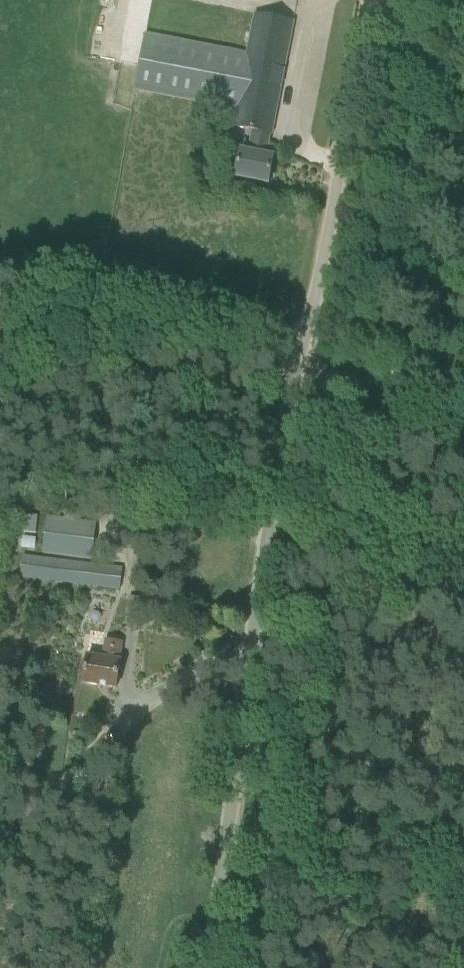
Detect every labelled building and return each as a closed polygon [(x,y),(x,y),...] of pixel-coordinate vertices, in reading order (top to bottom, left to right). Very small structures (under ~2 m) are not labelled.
[(270,135),(292,23),(255,16),(247,55),(145,35),(134,91),(236,110),(233,128),(253,132),(248,153),(240,151),(234,178),(268,185),(273,158),(264,156),(269,134),(270,135)] [(22,547),(34,547),(36,515),(23,514),(22,547)] [(90,560),(95,524),(47,518),(43,553),(90,560)] [(119,589),(122,570),(22,557),(20,577),(119,589)] [(139,621),(142,599),(129,597),(125,619),(139,621)] [(119,661),(121,644),(104,641),(102,658),(86,656),(82,684),(115,689),(120,661),(119,661)]
